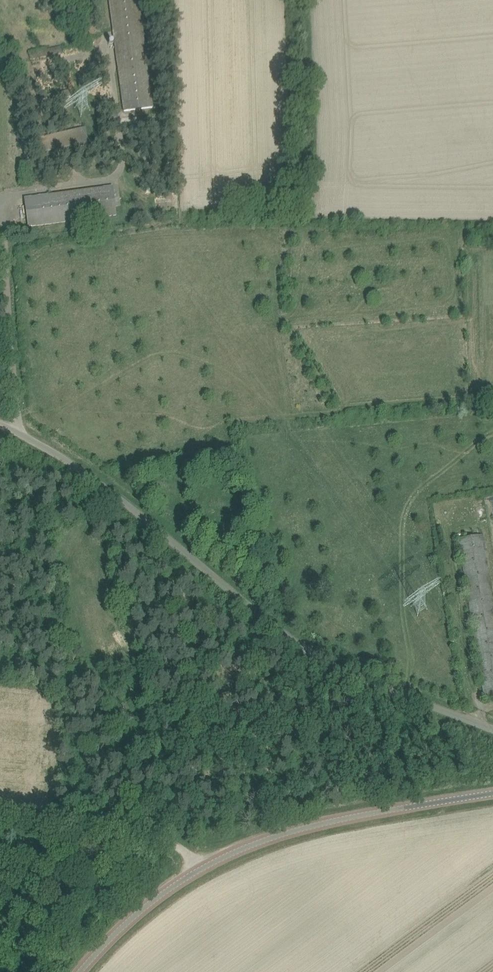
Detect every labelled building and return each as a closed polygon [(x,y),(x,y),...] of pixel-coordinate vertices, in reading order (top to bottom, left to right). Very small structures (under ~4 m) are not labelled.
[(123,111),(154,107),(139,0),(108,0),(123,111)] [(113,186),(103,188),(25,199),(29,226),(117,215),(113,186)] [(483,535),(459,539),(485,699),(492,698),(492,598),(483,535)]
